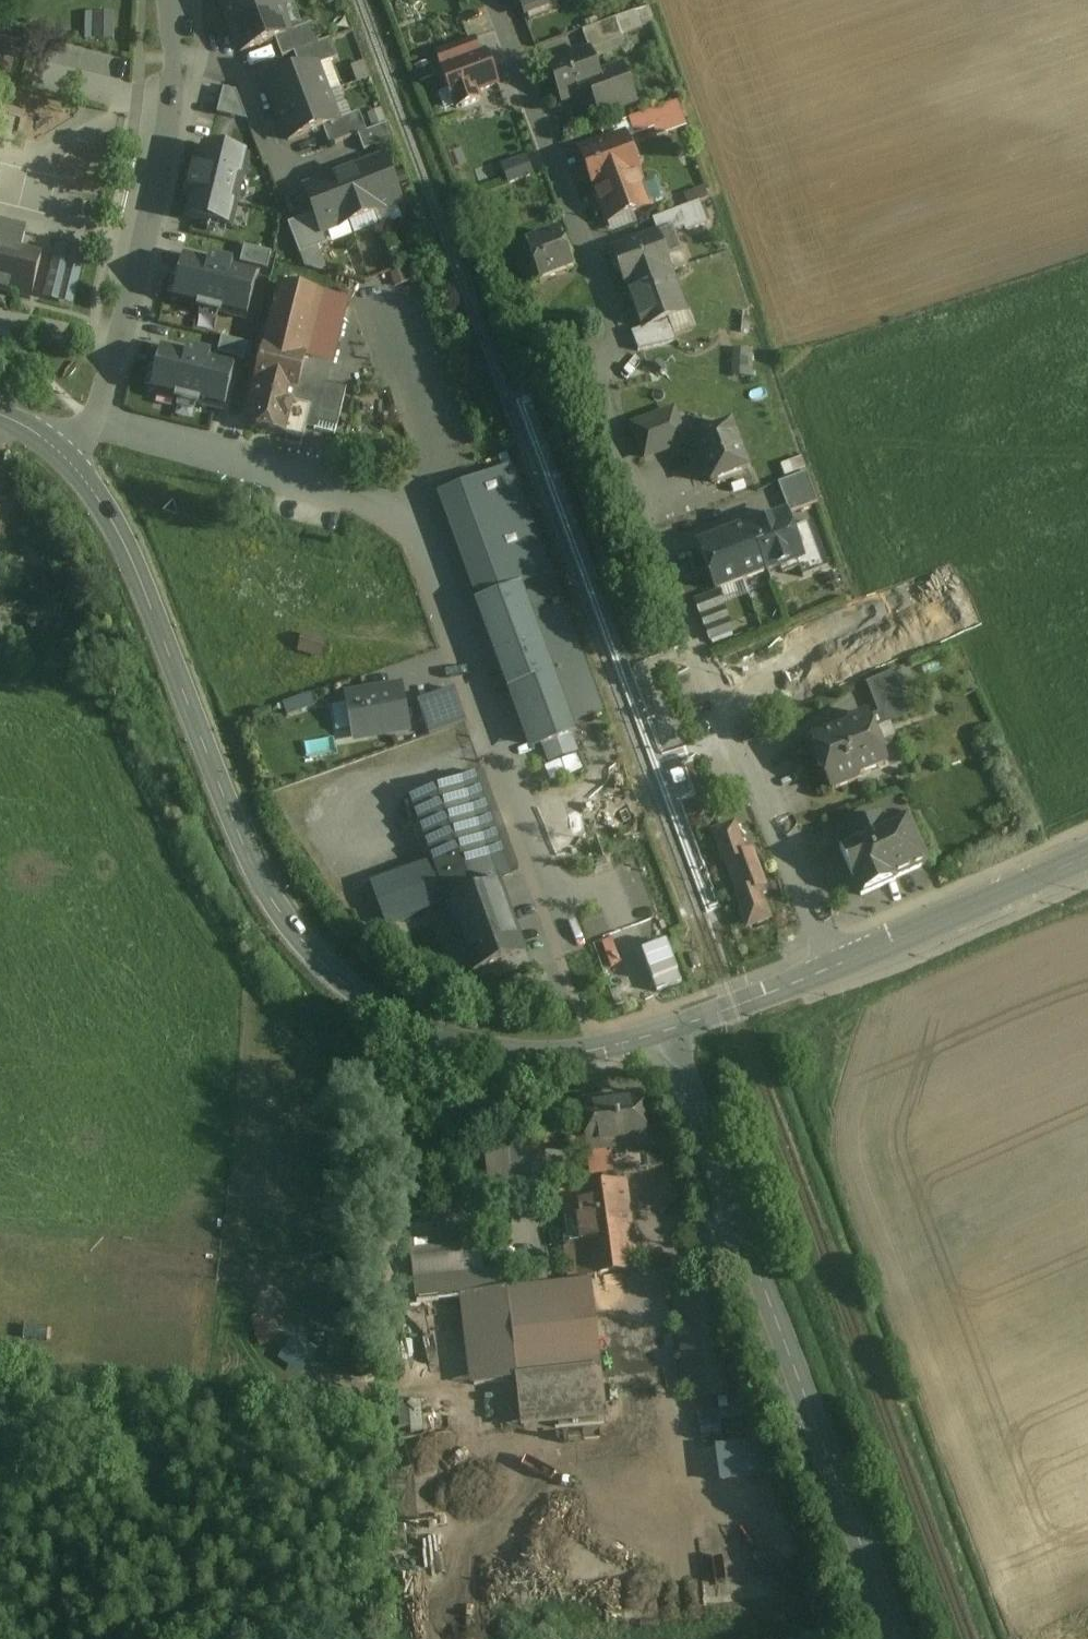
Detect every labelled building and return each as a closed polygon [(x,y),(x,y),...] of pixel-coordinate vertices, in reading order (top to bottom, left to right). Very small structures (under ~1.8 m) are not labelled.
[(229,25),(280,6),(277,0),(219,0),(229,25)] [(524,15),(566,0),(519,0),(524,15)] [(280,6),(229,25),(240,54),(274,41),(290,35),(290,33),(280,6)] [(113,39),(113,11),(84,10),(84,38),(113,39)] [(623,33),(640,28),(635,11),(617,16),(623,33)] [(615,20),(581,33),(588,53),(589,53),(588,48),(619,37),(621,41),(622,41),(615,20)] [(311,26),(290,33),(290,35),(274,41),(281,59),(293,55),(318,45),(311,26)] [(473,39),(436,53),(442,69),(479,56),(473,39)] [(318,45),(293,55),(300,73),(317,67),(317,68),(337,60),(330,41),(318,45)] [(622,69),(598,78),(589,53),(588,53),(549,67),(548,67),(562,104),(590,94),(599,118),(635,105),(622,69)] [(442,69),(441,70),(449,92),(454,90),(461,108),(479,101),(477,94),(497,87),(485,54),(479,56),(442,69)] [(300,73),(266,86),(277,114),(327,95),(317,68),(317,67),(300,73)] [(223,90),(217,115),(247,122),(236,94),(223,90)] [(327,95),(277,114),(287,142),(322,129),(338,123),(338,122),(327,95)] [(661,109),(628,121),(633,136),(653,129),(656,136),(670,131),(661,109)] [(358,114),(338,122),(338,123),(322,129),(329,148),(357,137),(366,134),(358,114)] [(366,134),(357,137),(363,153),(393,142),(387,126),(366,134)] [(624,138),(580,154),(606,224),(649,208),(648,206),(641,185),(624,138)] [(203,146),(197,170),(195,170),(189,193),(191,194),(185,219),(232,230),(250,157),(203,146)] [(507,184),(532,175),(524,154),(499,163),(507,184)] [(383,160),(304,190),(314,215),(322,235),(323,235),(400,205),(383,160)] [(655,180),(641,185),(648,206),(663,200),(655,180)] [(698,204),(677,212),(685,234),(707,226),(698,204)] [(314,215),(287,225),(299,256),(327,245),(323,235),(322,235),(314,215)] [(22,253),(27,234),(0,228),(0,292),(29,299),(39,257),(22,253)] [(657,236),(613,252),(613,251),(612,252),(625,289),(628,288),(652,280),(652,282),(669,275),(671,274),(666,259),(679,254),(671,231),(657,236)] [(559,236),(506,257),(518,289),(539,281),(540,284),(573,271),(559,236)] [(73,251),(57,247),(44,300),(60,304),(73,251)] [(271,254),(244,248),(240,265),(267,271),(271,254)] [(258,275),(233,269),(233,267),(210,261),(210,263),(185,257),(173,304),(246,322),(258,275)] [(669,275),(652,282),(652,280),(628,288),(643,329),(654,325),(667,320),(684,314),(669,275)] [(318,295),(281,286),(265,352),(302,360),(318,295)] [(667,320),(654,325),(632,334),(638,352),(676,344),(667,320)] [(249,345),(222,339),(218,356),(245,362),(249,345)] [(236,366),(211,360),(211,358),(188,352),(187,354),(163,348),(151,395),(224,413),(236,366)] [(751,375),(751,348),(733,348),(733,375),(751,375)] [(265,352),(263,352),(256,383),(257,383),(245,428),(285,437),(292,406),(295,393),(297,394),(300,382),(305,361),(302,360),(265,352)] [(345,393),(300,382),(297,394),(295,393),(292,406),(310,410),(306,428),(335,435),(345,393)] [(310,410),(292,406),(285,437),(303,441),(306,428),(310,410)] [(675,409),(630,426),(645,463),(690,446),(675,409)] [(730,426),(693,440),(710,485),(747,471),(730,426)] [(605,715),(515,467),(440,494),(511,690),(519,687),(548,767),(579,756),(572,738),(577,737),(573,726),(605,715)] [(806,474),(777,485),(789,516),(817,505),(806,474)] [(785,517),(752,529),(752,527),(699,548),(706,567),(706,568),(707,568),(708,572),(708,573),(709,573),(716,592),(767,573),(767,575),(802,562),(785,517)] [(720,597),(696,606),(709,644),(733,636),(720,597)] [(303,635),(297,654),(321,661),(326,642),(303,635)] [(892,674),(866,685),(877,715),(878,716),(882,728),(909,717),(892,674)] [(402,684),(346,694),(354,745),(411,735),(402,684)] [(454,690),(418,703),(431,737),(467,724),(454,690)] [(846,730),(811,743),(829,788),(830,788),(831,793),(856,784),(854,778),(886,766),(868,720),(878,716),(877,715),(867,719),(866,716),(849,723),(846,730)] [(517,872),(483,776),(462,784),(497,880),(517,872)] [(462,784),(461,783),(409,802),(431,865),(370,887),(386,932),(447,909),(471,975),(524,956),(497,882),(497,880),(462,784)] [(880,817),(849,830),(855,842),(839,850),(860,898),(895,882),(894,880),(928,866),(907,817),(884,827),(880,817)] [(742,852),(733,828),(713,835),(748,928),(767,921),(759,899),(765,896),(749,851),(742,852)] [(604,860),(593,864),(595,871),(607,867),(604,860)] [(700,968),(696,957),(689,959),(693,971),(700,968)] [(645,1147),(642,1128),(639,1104),(583,1111),(586,1134),(588,1154),(608,1152),(645,1147)] [(525,1144),(485,1149),(492,1204),(531,1198),(530,1185),(525,1144)] [(645,1147),(608,1152),(611,1175),(621,1174),(648,1170),(645,1147)] [(608,1152),(588,1154),(591,1179),(602,1177),(602,1176),(611,1175),(608,1152)] [(582,1191),(560,1194),(560,1195),(572,1277),(572,1279),(586,1277),(634,1271),(623,1185),(604,1188),(582,1191)] [(482,1238),(410,1246),(414,1281),(485,1273),(482,1238)] [(509,1292),(507,1271),(485,1273),(414,1281),(417,1303),(507,1292),(509,1292)] [(550,1272),(508,1277),(510,1289),(551,1284),(550,1272)] [(509,1292),(507,1292),(516,1378),(601,1369),(592,1283),(509,1292)] [(717,1286),(678,1293),(696,1405),(736,1399),(717,1286)] [(601,1369),(516,1378),(522,1431),(607,1422),(601,1369)]
